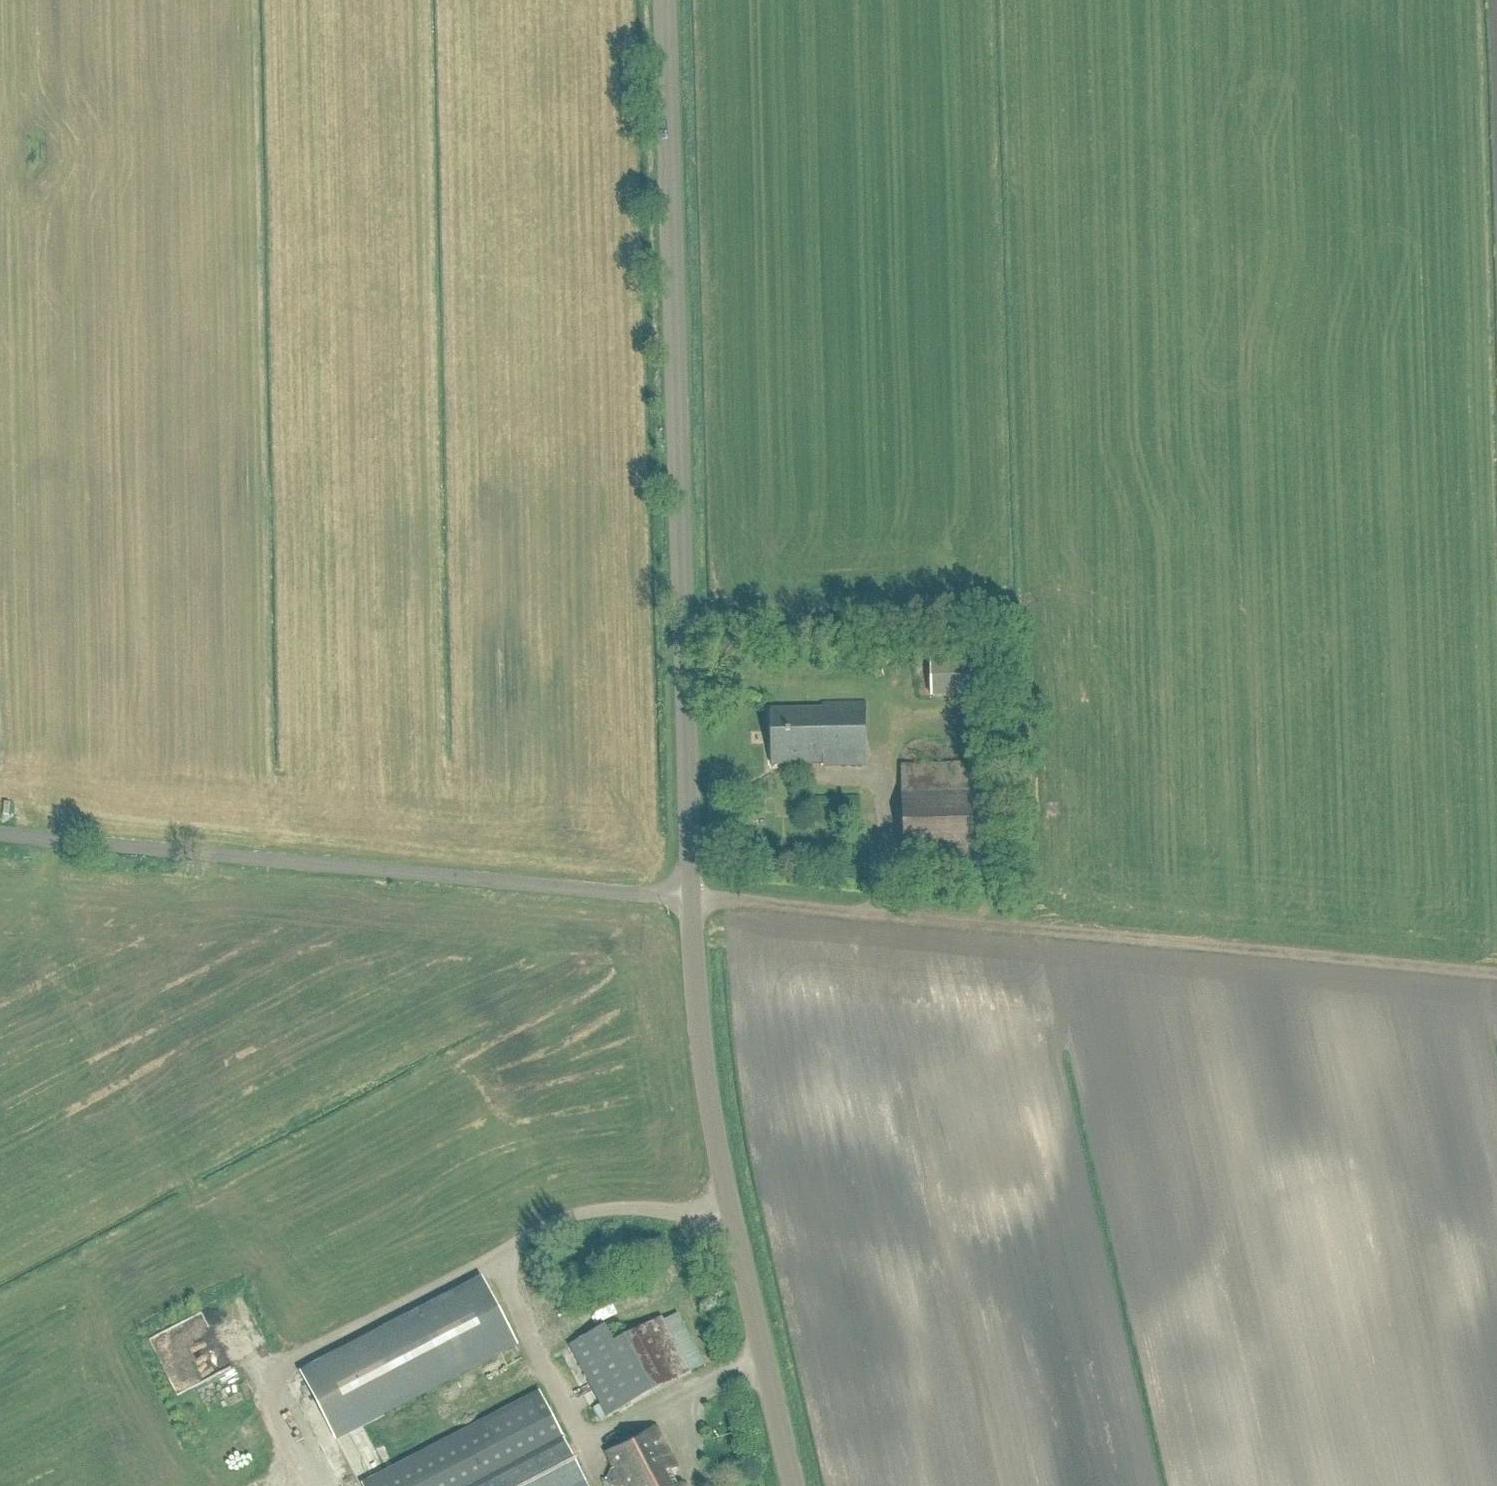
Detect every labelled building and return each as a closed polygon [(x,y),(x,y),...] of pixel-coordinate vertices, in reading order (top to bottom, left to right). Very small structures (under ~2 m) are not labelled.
[(997,654),(934,656),(935,698),(998,696),(997,654)] [(772,712),(773,766),(826,765),(826,769),(868,769),(867,704),(823,704),(823,711),(772,712)] [(976,766),(903,768),(906,862),(979,860),(976,766)] [(745,810),(765,809),(765,798),(745,798),(745,810)] [(841,886),(840,894),(863,897),(864,889),(841,886)] [(154,1224),(97,1249),(165,1399),(225,1372),(199,1315),(148,1337),(116,1266),(163,1245),(154,1224)] [(483,1285),(303,1378),(334,1437),(513,1342),(483,1285)] [(643,1302),(640,1319),(651,1321),(653,1304),(643,1302)] [(606,1328),(569,1347),(606,1419),(690,1375),(705,1367),(677,1314),(664,1321),(662,1319),(639,1330),(614,1344),(606,1328)] [(566,1382),(574,1378),(566,1358),(557,1362),(566,1382)] [(540,1397),(365,1485),(586,1485),(540,1397)] [(670,1473),(677,1469),(656,1429),(607,1454),(613,1467),(609,1469),(606,1478),(610,1485),(623,1485),(677,1485),(670,1473)]
